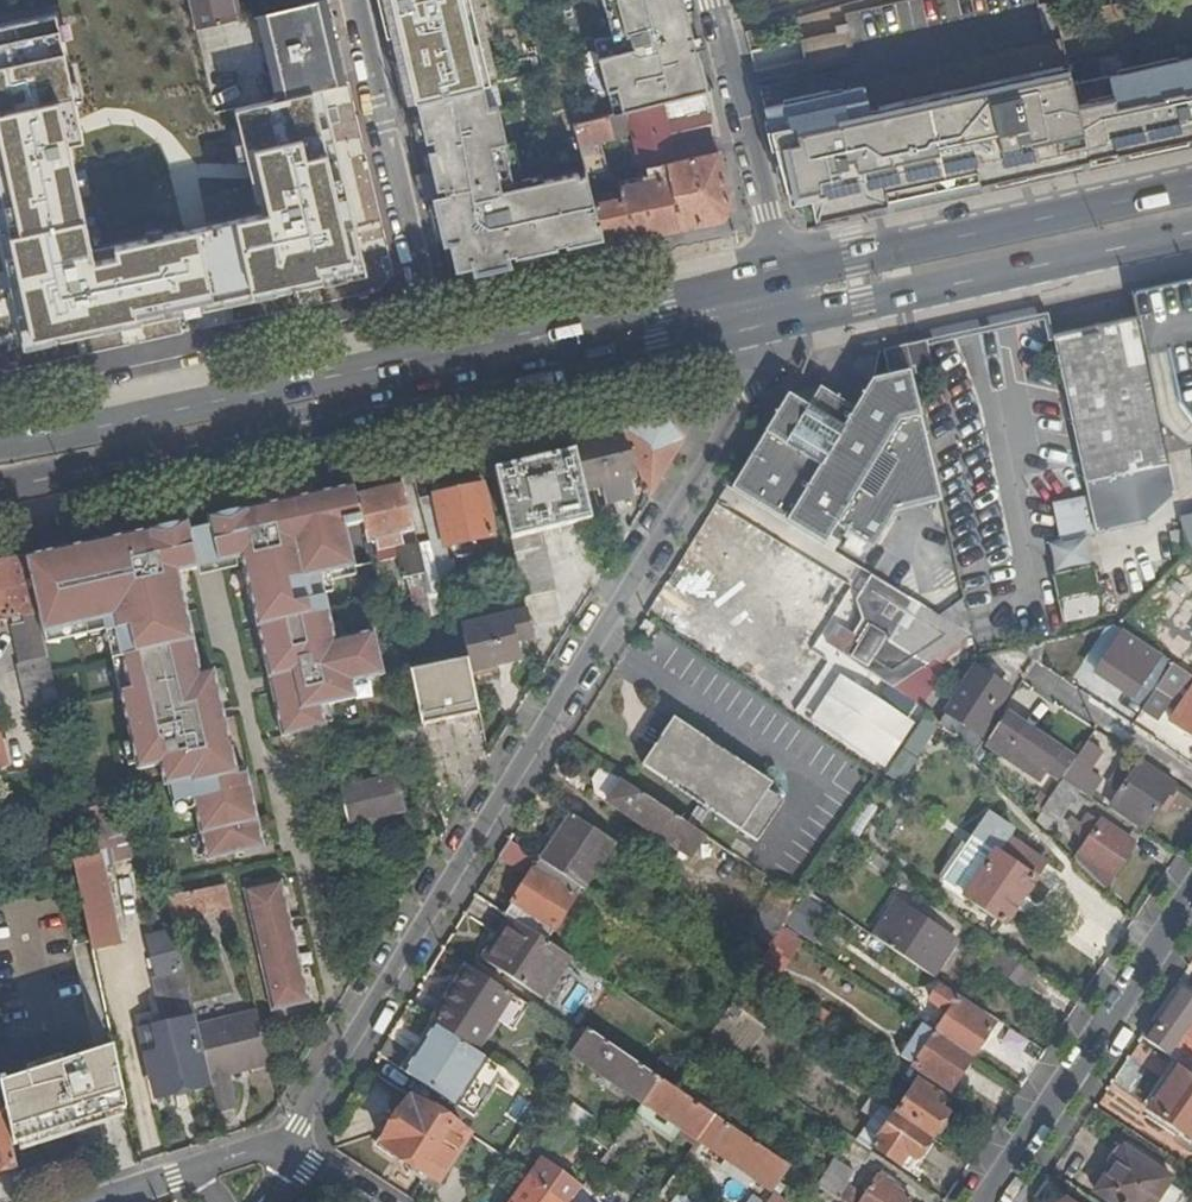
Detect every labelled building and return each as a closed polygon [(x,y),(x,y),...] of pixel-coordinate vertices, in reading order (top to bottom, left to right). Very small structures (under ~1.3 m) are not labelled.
[(231,0),(189,0),(195,29),(235,20),(231,0)] [(403,19),(451,7),(449,0),(399,0),(403,19)] [(612,37),(593,41),(612,115),(639,108),(705,91),(712,90),(688,0),(602,0),(612,37)] [(336,86),(317,1),(265,13),(285,99),(336,86)] [(428,100),(433,98),(475,89),(461,31),(407,43),(413,69),(421,67),(428,100)] [(795,226),(1191,139),(1191,49),(1069,73),(1066,57),(860,98),(858,88),(754,113),(778,212),(791,209),(795,226)] [(24,96),(97,82),(92,62),(19,78),(24,96)] [(82,357),(170,338),(132,163),(126,135),(114,77),(97,82),(24,96),(44,187),(66,281),(82,357)] [(433,98),(428,100),(415,103),(445,240),(448,240),(456,272),(515,260),(516,263),(603,245),(593,204),(587,181),(586,175),(579,177),(578,173),(514,188),(496,106),(488,108),(483,87),(475,89),(433,98)] [(593,204),(603,245),(721,219),(729,205),(718,152),(676,162),(667,122),(710,112),(705,91),(639,108),(612,115),(573,126),(586,175),(587,181),(606,176),(598,142),(625,135),(628,148),(634,147),(640,170),(646,168),(648,181),(613,189),(615,199),(593,204)] [(44,187),(24,96),(0,102),(14,164),(0,167),(0,197),(44,187)] [(676,162),(718,152),(710,112),(667,122),(676,162)] [(132,163),(144,160),(137,132),(126,135),(132,163)] [(170,338),(259,319),(230,184),(206,190),(183,195),(181,183),(179,175),(154,157),(144,160),(132,163),(170,338)] [(203,178),(181,183),(183,195),(206,190),(203,178)] [(66,281),(44,187),(0,197),(0,297),(66,281)] [(1129,297),(1134,320),(1164,454),(1191,448),(1191,283),(1129,297)] [(1173,494),(1164,454),(1134,320),(1116,325),(1124,352),(1143,438),(1147,468),(1084,482),(1090,512),(1173,494)] [(1116,325),(1051,338),(1084,482),(1147,468),(1143,438),(1124,352),(1116,325)] [(931,372),(925,343),(882,352),(887,375),(912,370),(913,373),(914,376),(931,372)] [(910,374),(886,378),(870,381),(855,406),(914,394),(910,374)] [(786,397),(769,425),(851,408),(819,390),(786,397)] [(851,408),(769,425),(729,490),(823,546),(833,528),(848,537),(840,549),(856,560),(865,546),(870,550),(892,513),(938,503),(914,394),(855,406),(853,409),(851,408)] [(664,419),(572,440),(574,451),(584,492),(600,488),(604,507),(634,500),(630,481),(643,478),(648,498),(681,443),(664,419)] [(540,531),(590,520),(584,492),(574,451),(493,468),(522,593),(523,597),(553,590),(540,531)] [(352,487),(354,496),(401,486),(399,478),(397,469),(350,479),(352,487)] [(440,529),(445,548),(494,537),(482,485),(432,496),(440,529)] [(361,526),(365,543),(373,542),(378,563),(394,561),(398,580),(408,578),(415,620),(432,615),(422,574),(401,486),(354,496),(361,526)] [(352,487),(203,520),(212,558),(234,553),(278,737),(324,726),(319,705),(354,697),(351,682),(382,674),(372,634),(333,642),(318,578),(346,572),(336,531),(361,526),(354,496),(352,487)] [(432,496),(417,499),(425,533),(440,529),(432,496)] [(1191,557),(1191,515),(1178,517),(1186,553),(1191,557)] [(778,588),(798,556),(781,545),(783,541),(742,517),(717,558),(758,582),(761,577),(778,588)] [(183,524),(26,559),(43,635),(78,627),(76,618),(99,613),(135,771),(157,766),(162,787),(166,786),(170,804),(190,800),(204,861),(262,848),(243,770),(234,772),(209,667),(196,671),(172,567),(192,563),(183,524)] [(446,612),(457,609),(460,608),(445,548),(440,529),(425,533),(436,571),(446,612)] [(1116,625),(1100,556),(1087,559),(1090,574),(1100,615),(1096,616),(1099,629),(1116,625)] [(26,559),(0,564),(0,621),(38,613),(26,559)] [(432,615),(446,612),(436,571),(422,574),(432,615)] [(1100,615),(1090,574),(1054,581),(1064,624),(1096,616),(1100,615)] [(918,670),(970,635),(967,634),(872,576),(855,603),(861,623),(840,655),(892,690),(908,701),(919,708),(936,685),(918,670)] [(782,628),(746,603),(736,619),(743,624),(738,631),(730,626),(720,642),(758,666),(765,654),(776,662),(786,647),(775,639),(782,628)] [(516,644),(533,640),(527,613),(461,629),(467,660),(470,672),(519,661),(516,644)] [(57,698),(40,621),(11,627),(20,667),(16,668),(24,705),(57,698)] [(654,629),(644,621),(638,632),(648,638),(654,629)] [(1171,663),(1128,634),(1120,645),(1117,643),(1108,655),(1107,654),(1095,674),(1143,706),(1171,663)] [(418,722),(419,728),(478,715),(470,672),(467,660),(408,673),(418,722)] [(1171,663),(1143,706),(1139,711),(1156,722),(1172,699),(1188,674),(1171,663)] [(971,759),(991,729),(985,724),(1008,690),(974,669),(952,702),(953,704),(939,727),(971,759)] [(1188,674),(1172,699),(1181,706),(1191,689),(1191,677),(1188,674)] [(1181,706),(1171,722),(1181,729),(1181,730),(1191,738),(1191,689),(1181,706)] [(900,713),(908,701),(892,690),(883,703),(899,715),(900,713)] [(925,713),(919,708),(908,701),(900,713),(917,725),(925,713)] [(884,774),(917,725),(900,713),(899,715),(867,763),(884,774)] [(649,731),(642,742),(652,748),(641,767),(756,843),(783,804),(767,793),(772,785),(673,719),(660,738),(649,731)] [(1060,780),(1070,766),(1002,721),(981,753),(1032,786),(1039,774),(1056,786),(1060,780)] [(388,729),(393,755),(423,747),(419,728),(418,722),(388,729)] [(10,768),(0,728),(0,770),(10,768)] [(1076,790),(1086,797),(1094,785),(1082,776),(1095,756),(1082,747),(1070,766),(1060,780),(1076,790)] [(1143,829),(1173,782),(1141,760),(1132,774),(1120,767),(1107,787),(1119,794),(1110,807),(1143,829)] [(621,782),(600,768),(591,780),(594,795),(607,803),(621,782)] [(368,819),(381,816),(402,811),(394,775),(340,788),(349,824),(368,819)] [(1076,790),(1060,780),(1056,786),(1043,805),(1059,815),(1076,790)] [(621,782),(607,803),(606,804),(690,860),(705,837),(621,782)] [(1041,810),(1033,821),(1041,828),(1050,816),(1041,810)] [(615,844),(569,814),(538,860),(583,891),(615,844)] [(383,825),(381,816),(368,819),(371,828),(383,825)] [(1133,844),(1100,822),(1099,824),(1088,816),(1074,835),(1087,842),(1078,855),(1110,878),(1133,844)] [(994,852),(1033,879),(1044,862),(982,820),(971,837),(994,852)] [(942,881),(963,896),(994,852),(971,837),(942,881)] [(736,839),(727,852),(744,863),(752,851),(736,839)] [(538,860),(508,840),(498,856),(527,875),(503,913),(510,918),(548,943),(583,891),(538,860)] [(1003,923),(1033,879),(994,852),(963,896),(1003,923)] [(113,928),(102,880),(97,857),(95,858),(112,929),(113,928)] [(92,951),(115,946),(115,945),(112,929),(95,858),(73,862),(92,951)] [(115,945),(115,946),(164,934),(150,869),(102,880),(113,928),(112,929),(115,945)] [(274,881),(234,892),(265,1013),(306,1003),(274,881)] [(171,922),(230,908),(224,885),(165,901),(171,922)] [(795,907),(800,900),(778,885),(745,933),(769,947),(781,929),(795,907)] [(872,937),(932,977),(955,942),(896,902),(872,937)] [(810,917),(795,907),(781,929),(795,938),(810,917)] [(570,957),(548,943),(510,918),(483,960),(542,1000),(570,957)] [(795,938),(781,929),(769,947),(757,966),(776,979),(801,942),(795,938)] [(476,1049),(510,993),(469,967),(434,1023),(476,1049)] [(935,1032),(971,1056),(989,1029),(978,1021),(981,1017),(936,987),(929,998),(948,1011),(935,1032)] [(1150,1025),(1141,1038),(1181,1064),(1191,1072),(1191,997),(1182,990),(1156,1029),(1150,1025)] [(743,1011),(731,1004),(725,1012),(735,1019),(743,1011)] [(237,1071),(269,1063),(257,1013),(196,1028),(210,1085),(217,1116),(235,1112),(226,1077),(237,1074),(237,1071)] [(978,1021),(989,1029),(993,1024),(981,1017),(978,1021)] [(156,1098),(210,1085),(196,1028),(194,1020),(140,1033),(156,1098)] [(436,1026),(430,1022),(399,1071),(406,1075),(436,1026)] [(952,1085),(971,1056),(935,1032),(922,1024),(900,1057),(937,1082),(941,1077),(952,1085)] [(474,1118),(505,1070),(436,1026),(406,1075),(474,1118)] [(657,1078),(587,1031),(581,1037),(566,1062),(571,1066),(576,1060),(639,1102),(657,1078)] [(125,1112),(112,1049),(0,1086),(0,1088),(4,1110),(12,1148),(125,1112)] [(1181,1064),(1151,1108),(1191,1135),(1191,1072),(1181,1064)] [(948,1090),(952,1085),(941,1077),(937,1082),(948,1090)] [(715,1117),(673,1089),(657,1078),(639,1102),(634,1110),(605,1150),(598,1161),(610,1170),(643,1122),(668,1140),(676,1128),(698,1142),(715,1117)] [(933,1104),(938,1096),(917,1082),(898,1112),(932,1134),(946,1114),(933,1104)] [(952,1104),(938,1096),(933,1104),(946,1114),(952,1104)] [(895,1113),(871,1097),(861,1112),(873,1119),(858,1143),(871,1151),(873,1149),(907,1172),(928,1141),(892,1116),(895,1113)] [(436,1180),(465,1135),(415,1103),(404,1121),(397,1117),(381,1144),(411,1164),(408,1168),(408,1172),(419,1180),(423,1178),(426,1174),(436,1180)] [(605,1150),(634,1110),(624,1104),(607,1130),(588,1119),(579,1132),(605,1150)] [(17,1168),(12,1148),(4,1110),(0,1111),(0,1171),(17,1168)] [(788,1167),(715,1117),(698,1142),(762,1186),(772,1193),(788,1167)] [(1173,1177),(1127,1146),(1112,1168),(1109,1166),(1108,1169),(1113,1172),(1100,1193),(1114,1201),(1156,1201),(1173,1177)] [(579,1187),(541,1160),(512,1201),(568,1201),(579,1187)] [(816,1186),(840,1201),(908,1201),(910,1199),(875,1175),(862,1197),(844,1186),(853,1173),(834,1160),(816,1186)] [(762,1186),(751,1201),(766,1201),(772,1193),(762,1186)] [(772,1193),(766,1201),(785,1201),(772,1193)]
